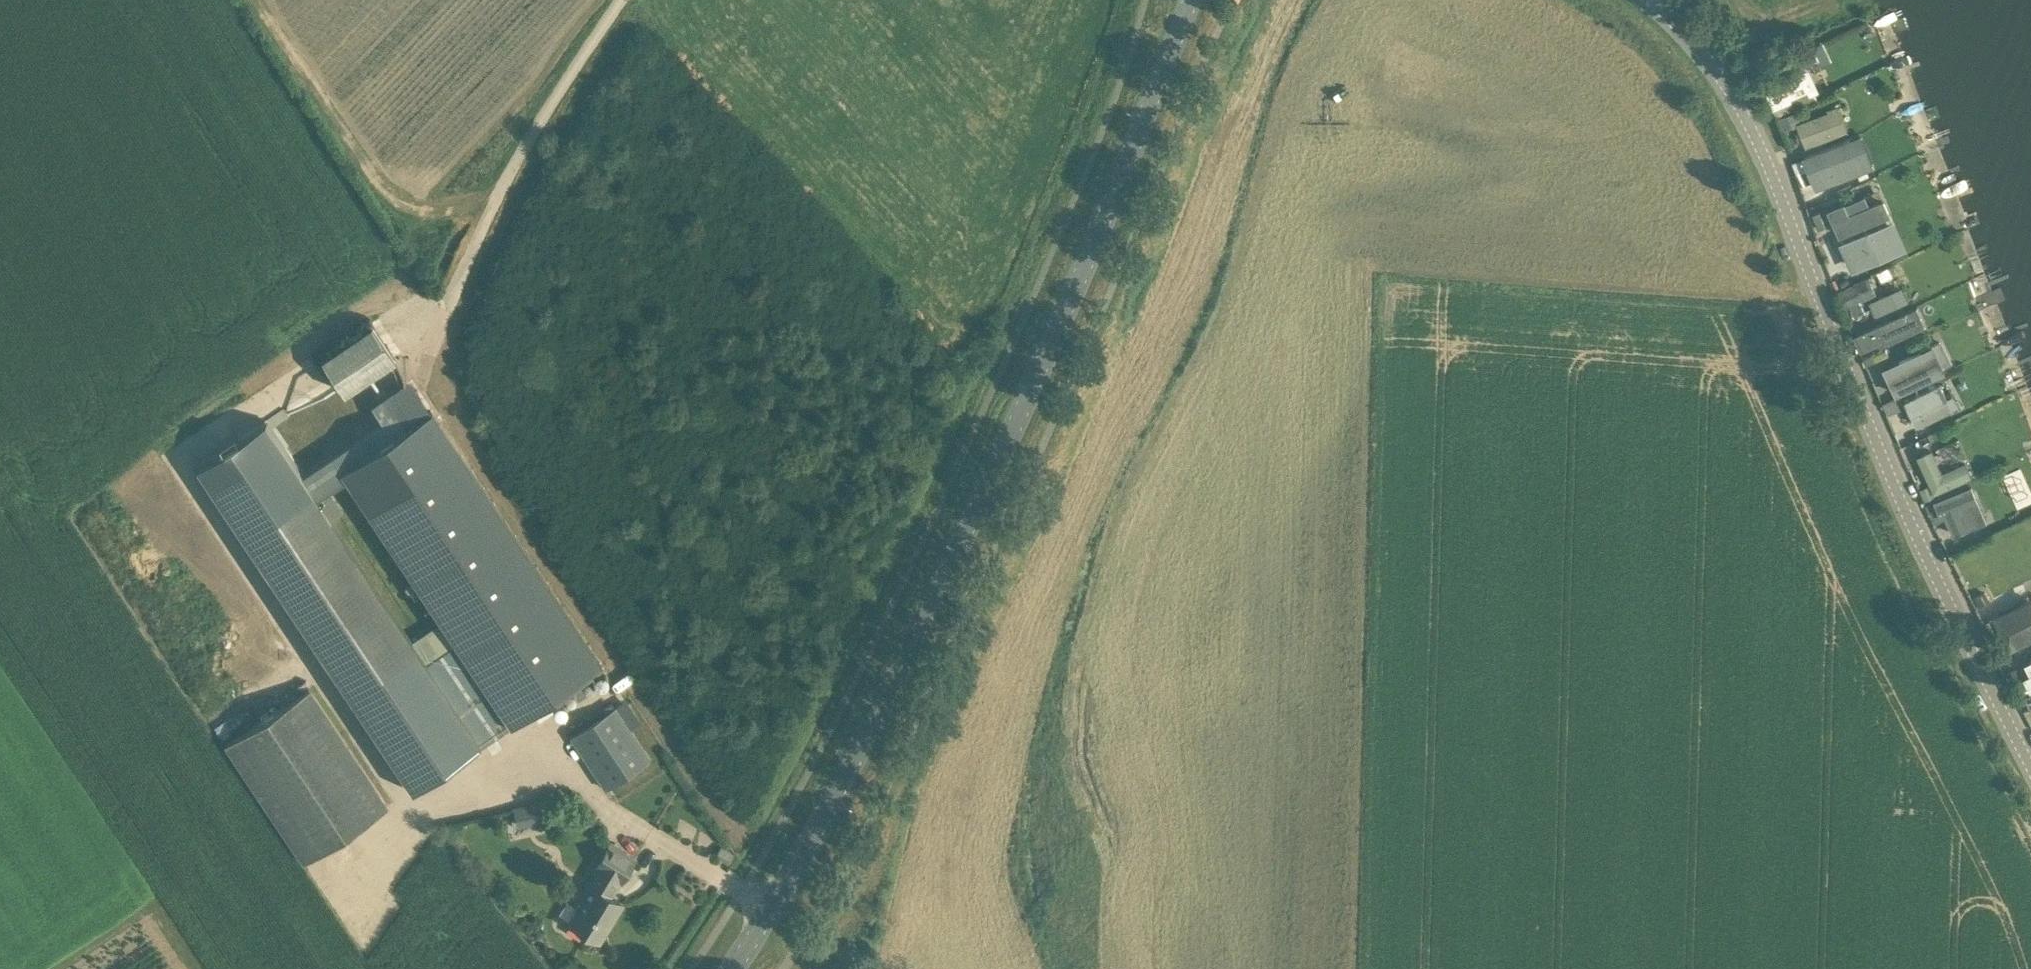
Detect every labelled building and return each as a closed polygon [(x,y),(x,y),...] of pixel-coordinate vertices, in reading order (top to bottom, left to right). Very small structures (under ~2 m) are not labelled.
[(1784,59),(1790,70),(1817,57),(1811,46),(1784,59)] [(1791,74),(1764,86),(1778,115),(1817,95),(1815,91),(1820,89),(1809,67),(1792,75),(1791,74)] [(1829,109),(1796,121),(1797,123),(1805,144),(1848,127),(1838,102),(1827,106),(1829,109)] [(1779,116),(1785,129),(1797,123),(1796,121),(1795,119),(1801,117),(1797,108),(1779,116)] [(1861,131),(1802,155),(1816,188),(1875,164),(1861,131)] [(1845,201),(1828,208),(1840,235),(1892,212),(1885,196),(1870,203),(1850,212),(1845,201)] [(1888,223),(1844,243),(1854,265),(1898,246),(1888,223)] [(1872,273),(1838,291),(1846,307),(1849,306),(1854,315),(1871,306),(1876,315),(1909,298),(1902,283),(1889,290),(1887,286),(1880,289),(1872,273)] [(1917,304),(1854,334),(1862,350),(1879,341),(1880,344),(1926,322),(1917,304)] [(322,357),(344,391),(395,356),(372,323),(322,357)] [(1900,362),(1884,369),(1896,393),(1946,370),(1944,365),(1952,362),(1941,340),(1934,343),(1933,342),(1899,358),(1900,362)] [(1886,348),(1864,358),(1866,365),(1889,354),(1886,348)] [(1940,381),(1904,399),(1917,425),(1953,407),(1940,381)] [(1899,394),(1883,402),(1887,412),(1904,404),(1899,394)] [(433,412),(408,428),(397,411),(300,476),(264,421),(198,465),(413,788),(600,664),(433,412)] [(1932,448),(1917,455),(1929,483),(1934,492),(1972,475),(1965,460),(1942,470),(1932,448)] [(1929,483),(1919,487),(1925,499),(1933,495),(1935,494),(1934,492),(1929,483)] [(1971,484),(1936,499),(1943,516),(1945,514),(1954,533),(1970,526),(1962,507),(1978,500),(1971,484)] [(1986,624),(2000,651),(2009,647),(2010,649),(2030,638),(2030,595),(1993,615),(1994,617),(1985,621),(1987,623),(1986,624)] [(2015,667),(2006,672),(2010,682),(2019,677),(2015,667)] [(227,744),(307,864),(394,806),(314,686),(227,744)] [(2021,700),(2027,713),(2030,712),(2030,695),(2021,700)] [(570,729),(604,783),(647,755),(612,702),(570,729)] [(554,817),(550,798),(532,802),(536,822),(554,817)] [(569,920),(582,928),(599,939),(622,901),(611,894),(620,879),(622,880),(635,858),(618,848),(611,843),(596,865),(597,866),(588,880),(574,902),(579,905),(569,920)]
